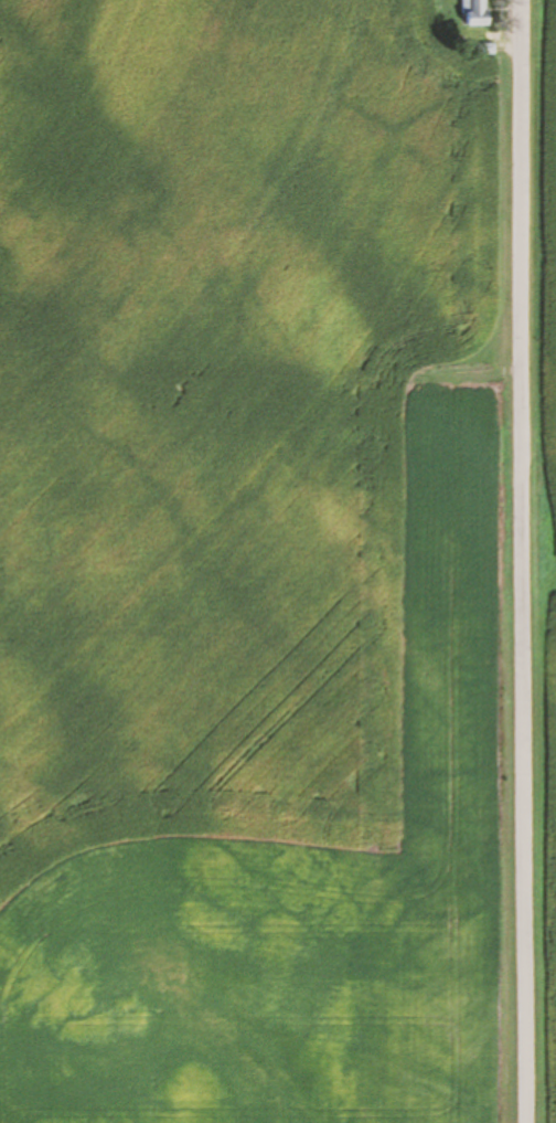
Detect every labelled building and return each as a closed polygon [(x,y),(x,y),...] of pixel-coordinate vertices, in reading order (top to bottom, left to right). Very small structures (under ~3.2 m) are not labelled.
[(466,27),(490,27),(490,0),(466,0),(466,27)]
